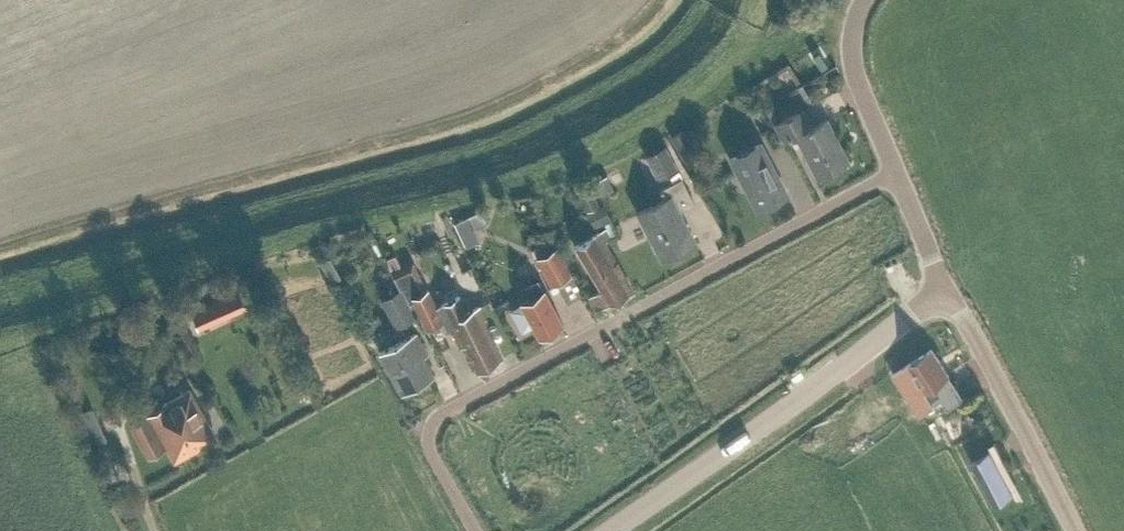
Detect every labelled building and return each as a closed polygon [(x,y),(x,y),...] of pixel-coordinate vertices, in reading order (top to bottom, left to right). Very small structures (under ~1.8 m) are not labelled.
[(819,51),(813,55),(821,68),(827,64),(819,51)] [(774,106),(767,111),(784,142),(795,135),(818,177),(848,160),(826,119),(814,125),(803,106),(781,118),(774,106)] [(699,154),(684,128),(670,136),(685,161),(699,154)] [(760,142),(731,157),(757,208),(787,193),(760,142)] [(664,144),(649,152),(662,175),(677,167),(664,144)] [(607,173),(593,181),(600,194),(614,186),(607,173)] [(664,198),(638,213),(664,259),(695,242),(679,212),(696,203),(682,178),(660,190),(664,198)] [(576,189),(587,210),(599,203),(588,183),(576,189)] [(594,226),(611,218),(603,203),(587,211),(594,226)] [(468,214),(454,221),(466,245),(480,239),(468,214)] [(598,232),(573,245),(598,290),(590,294),(599,310),(631,292),(598,232)] [(551,238),(532,249),(536,257),(551,284),(571,273),(556,246),(551,238)] [(328,257),(320,262),(330,282),(340,277),(328,257)] [(410,269),(394,277),(400,287),(402,286),(409,301),(413,300),(427,328),(442,321),(446,328),(450,326),(461,346),(464,344),(477,370),(503,357),(484,319),(486,318),(480,305),(467,311),(459,295),(436,306),(427,289),(422,292),(410,269)] [(520,303),(509,309),(521,331),(532,325),(539,337),(563,324),(544,288),(543,289),(537,279),(524,286),(530,296),(519,302),(520,303)] [(398,288),(381,298),(396,326),(414,316),(398,288)] [(238,289),(191,310),(198,326),(245,306),(238,289)] [(416,332),(380,351),(401,392),(433,375),(419,350),(424,348),(416,332)] [(933,347),(909,364),(927,389),(928,389),(932,395),(911,410),(921,425),(928,419),(936,430),(950,420),(953,424),(970,412),(950,384),(955,381),(950,373),(951,373),(933,347)] [(188,389),(129,424),(148,457),(165,447),(173,460),(215,436),(188,389)] [(90,407),(74,415),(88,448),(106,440),(90,407)] [(990,453),(973,462),(994,502),(1011,494),(990,453)]
